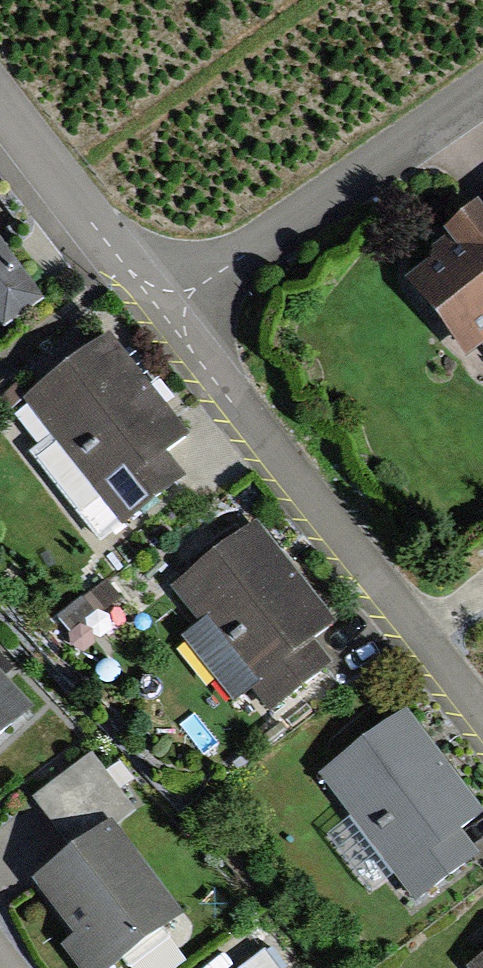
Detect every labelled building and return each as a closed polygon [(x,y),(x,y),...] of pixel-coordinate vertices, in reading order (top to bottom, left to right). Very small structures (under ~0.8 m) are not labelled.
[(403,279),(466,365),(482,352),(482,202),(482,201),(440,232),(449,245),(403,279)] [(0,240),(0,323),(5,329),(46,298),(0,240)] [(24,399),(123,527),(184,480),(164,453),(185,437),(107,336),(24,399)] [(249,690),(268,714),(330,666),(312,642),(335,624),(254,521),(170,586),(201,625),(185,637),(235,701),(249,690)] [(32,712),(0,676),(0,740),(32,712)] [(321,774),(416,904),(477,860),(455,831),(479,813),(405,713),(321,774)] [(110,823),(114,828),(135,813),(92,756),(33,799),(72,851),(110,823)] [(182,920),(114,828),(110,823),(72,851),(31,881),(74,939),(62,947),(77,967),(117,967),(182,920)] [(473,967),(482,967),(482,960),(473,967)]
